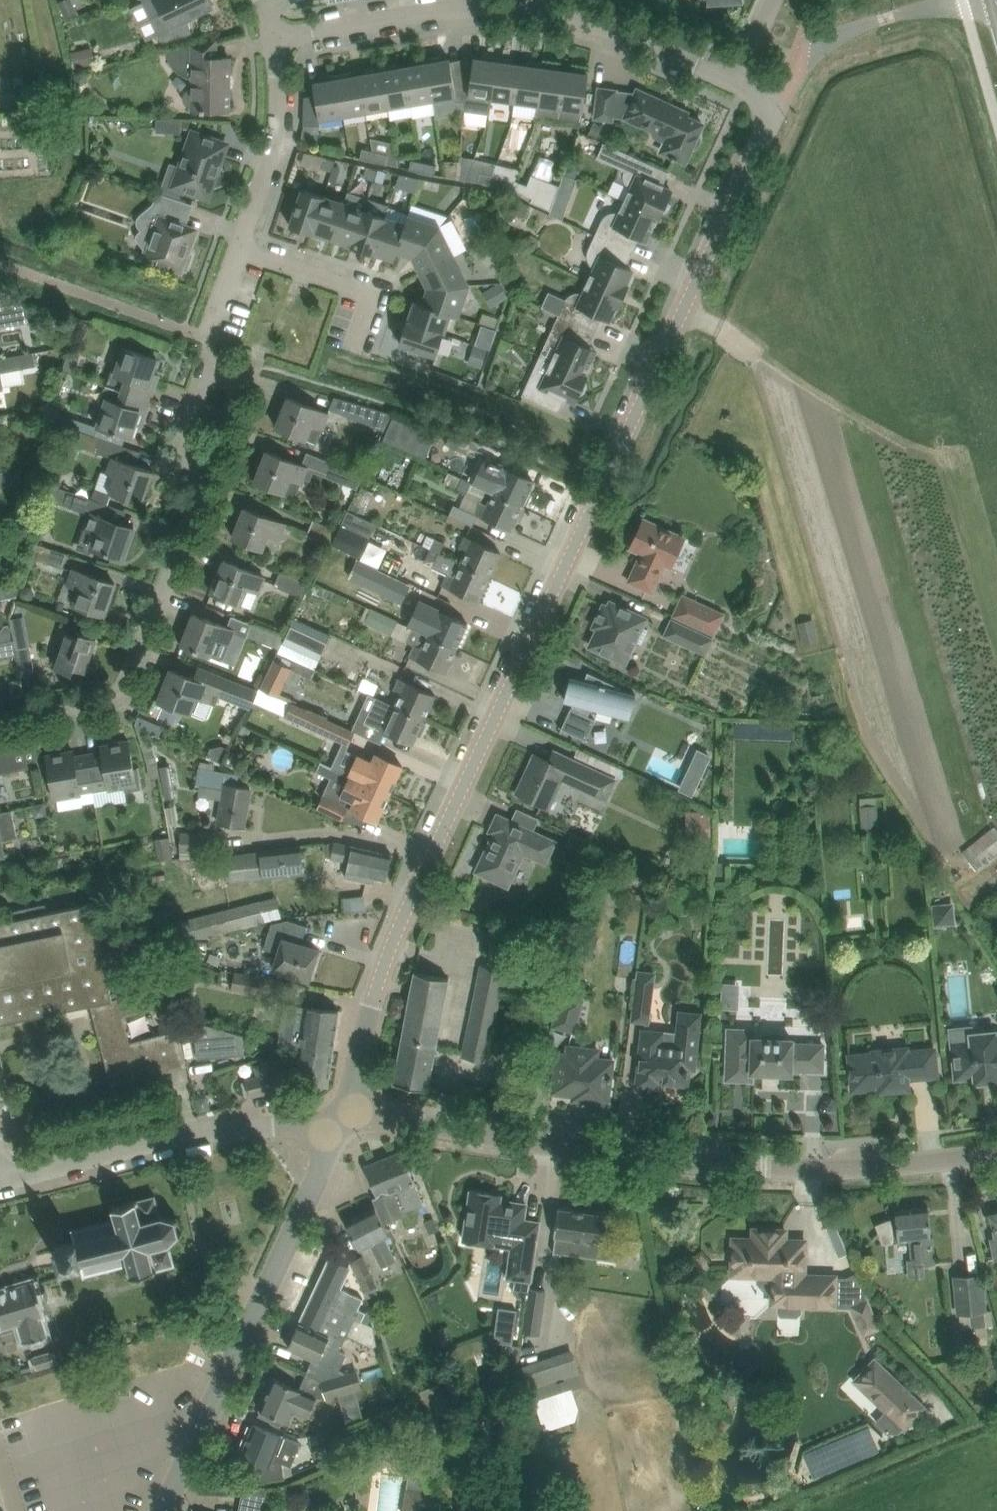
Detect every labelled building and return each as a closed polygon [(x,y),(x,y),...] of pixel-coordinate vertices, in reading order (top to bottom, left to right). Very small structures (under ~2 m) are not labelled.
[(79,14),(73,0),(62,0),(58,1),(66,20),(79,14)] [(162,40),(191,33),(188,20),(214,8),(210,0),(143,0),(162,40)] [(230,110),(230,79),(230,58),(216,57),(216,39),(166,51),(167,54),(168,57),(169,59),(171,62),(172,65),(174,67),(177,69),(179,71),(181,73),(184,74),(187,76),(190,77),(193,77),(192,89),(191,89),(189,89),(188,90),(186,91),(185,92),(184,94),(184,95),(183,97),(183,98),(184,100),(184,102),(185,103),(186,104),(188,105),(189,106),(191,107),(192,107),(192,110),(230,110)] [(75,68),(95,64),(92,47),(72,51),(75,68)] [(471,81),(462,81),(463,101),(463,111),(490,115),(492,99),(498,57),(482,55),(481,59),(474,58),(474,61),(471,81)] [(442,56),(426,59),(433,100),(456,96),(457,102),(463,101),(462,81),(454,81),(450,61),(450,58),(443,60),(442,56)] [(498,57),(492,99),(515,102),(520,67),(520,64),(513,63),(514,59),(498,57)] [(411,66),(404,67),(405,69),(411,104),(433,100),(426,59),(410,62),(411,66)] [(520,67),(515,102),(537,105),(543,63),(527,61),(526,65),(520,64),(520,67)] [(537,105),(536,117),(559,120),(565,73),(565,70),(559,69),(559,66),(543,63),(537,105)] [(397,64),(381,67),(388,108),(411,104),(405,69),(404,67),(398,68),(397,64)] [(366,74),(359,75),(360,77),(366,112),(388,108),(381,67),(365,70),(366,74)] [(565,73),(559,120),(581,123),(586,90),(589,70),(572,67),(572,71),(565,70),(565,73)] [(86,71),(74,73),(76,86),(83,85),(87,78),(86,71)] [(352,72),(336,75),(343,116),(366,112),(360,77),(359,75),(353,76),(352,72)] [(321,126),(321,120),(343,116),(336,75),(320,77),(321,81),(314,83),(316,95),(305,97),(304,125),(316,125),(321,126)] [(612,120),(614,110),(616,90),(599,88),(594,118),(612,120)] [(694,148),(696,147),(697,146),(699,144),(699,142),(700,140),(700,138),(700,136),(698,135),(703,123),(677,112),(678,108),(637,89),(625,115),(655,128),(653,132),(655,136),(670,142),(665,153),(672,156),(671,158),(676,160),(677,158),(685,162),(692,147),(694,148)] [(436,117),(463,111),(463,101),(457,102),(456,96),(433,100),(436,113),(436,117)] [(436,113),(433,100),(411,104),(413,116),(413,117),(436,113)] [(537,105),(515,102),(513,114),(536,117),(537,105)] [(411,104),(388,108),(390,120),(413,116),(411,104)] [(170,119),(169,133),(182,134),(182,120),(170,119)] [(594,122),(589,133),(597,137),(602,126),(594,122)] [(208,197),(227,144),(193,132),(175,185),(193,192),(192,194),(200,197),(204,195),(208,197)] [(604,142),(597,158),(626,171),(625,172),(625,174),(625,176),(625,178),(626,180),(626,182),(628,184),(629,185),(631,187),(632,188),(626,201),(660,217),(662,213),(666,211),(669,204),(668,201),(670,196),(672,191),(667,189),(661,186),(668,171),(650,163),(632,155),(604,142)] [(373,161),(375,151),(363,148),(360,158),(373,161)] [(386,164),(388,154),(375,151),(373,161),(386,164)] [(325,158),(305,153),(301,165),(321,172),(322,168),(325,158)] [(460,162),(459,179),(467,180),(475,159),(460,157),(460,162)] [(325,158),(322,168),(332,171),(334,165),(335,161),(325,158)] [(475,159),(467,180),(478,182),(490,185),(492,175),(497,164),(475,159)] [(422,172),(424,162),(412,160),(409,169),(422,172)] [(434,175),(437,165),(424,162),(422,172),(434,175)] [(568,162),(564,173),(575,178),(580,167),(568,162)] [(497,164),(492,175),(505,178),(503,187),(512,190),(515,180),(520,169),(497,164)] [(368,167),(365,177),(375,180),(378,170),(368,167)] [(375,180),(384,183),(388,173),(378,170),(375,180)] [(560,187),(557,195),(570,200),(578,179),(564,174),(560,187)] [(421,178),(408,175),(403,188),(416,193),(421,178)] [(503,187),(505,178),(492,175),(490,185),(503,187)] [(515,180),(512,190),(532,198),(540,178),(531,175),(527,185),(525,184),(515,180)] [(531,202),(540,205),(543,196),(554,201),(557,195),(560,187),(540,178),(532,198),(531,202)] [(375,180),(371,191),(381,195),(384,183),(375,180)] [(311,233),(324,196),(303,189),(298,201),(294,200),(290,212),(294,213),(290,226),(311,233)] [(344,203),(332,238),(352,245),(353,245),(369,198),(348,191),(344,203)] [(139,219),(139,221),(139,222),(139,223),(140,225),(141,226),(152,239),(145,258),(182,271),(183,268),(187,269),(192,254),(188,252),(195,234),(197,229),(185,225),(192,204),(173,197),(159,192),(155,204),(144,214),(143,215),(141,215),(141,217),(140,218),(139,219)] [(554,201),(551,209),(565,214),(570,200),(557,195),(554,201)] [(344,203),(324,196),(311,233),(313,233),(313,232),(332,238),(344,203)] [(543,196),(540,205),(551,210),(551,209),(554,201),(543,196)] [(352,245),(352,246),(352,247),(373,253),(374,254),(374,253),(373,252),(385,216),(388,209),(389,205),(369,198),(353,245),(352,245)] [(515,199),(510,209),(525,215),(530,205),(515,199)] [(603,220),(596,235),(631,252),(638,237),(640,238),(645,240),(647,235),(652,226),(655,225),(659,217),(660,217),(626,201),(620,214),(618,214),(616,213),(614,213),(612,213),(610,214),(608,215),(607,216),(605,217),(604,219),(603,220)] [(408,215),(440,226),(448,216),(412,204),(408,215)] [(388,209),(385,216),(406,223),(408,215),(388,209)] [(565,214),(551,209),(551,210),(549,215),(563,220),(565,214)] [(465,218),(471,231),(480,227),(474,214),(465,218)] [(398,252),(413,257),(440,226),(408,215),(406,223),(394,259),(395,259),(398,252)] [(374,253),(394,259),(406,223),(385,216),(373,252),(374,253)] [(440,226),(454,255),(467,249),(452,220),(440,226)] [(413,257),(420,272),(454,255),(440,226),(413,257)] [(480,227),(471,231),(477,244),(486,240),(480,227)] [(588,254),(588,256),(588,258),(589,260),(590,262),(591,264),(592,265),(594,266),(596,267),(590,281),(620,295),(624,297),(626,292),(629,286),(627,286),(631,278),(630,274),(632,269),(625,266),(631,252),(596,235),(589,250),(589,252),(588,254)] [(487,242),(477,246),(484,261),(494,256),(487,242)] [(420,272),(428,286),(469,285),(454,255),(420,272)] [(545,295),(542,303),(542,308),(559,315),(595,332),(601,317),(609,320),(611,316),(614,314),(618,306),(619,307),(622,301),(618,299),(620,295),(590,281),(584,294),(582,293),(580,293),(578,293),(576,293),(574,294),(572,295),(570,296),(569,297),(567,299),(566,300),(566,301),(549,293),(545,295)] [(499,301),(507,296),(500,284),(492,289),(499,301)] [(423,303),(459,315),(469,285),(428,286),(428,288),(423,303)] [(17,310),(15,298),(0,294),(0,313),(17,310)] [(407,320),(407,321),(408,322),(444,334),(444,333),(451,312),(423,303),(415,300),(408,321),(407,320)] [(475,334),(492,340),(499,317),(482,311),(475,334)] [(553,330),(541,355),(553,361),(587,377),(588,376),(587,375),(590,367),(589,364),(593,354),(595,349),(591,347),(588,346),(595,332),(559,315),(553,330)] [(83,319),(80,325),(91,329),(95,320),(84,316),(83,319)] [(407,321),(400,343),(412,347),(411,351),(422,355),(424,351),(437,355),(444,334),(408,322),(407,321)] [(490,349),(492,343),(477,338),(475,344),(490,349)] [(474,345),(468,363),(481,367),(487,349),(474,345)] [(110,369),(105,384),(145,397),(149,385),(154,387),(153,389),(155,389),(159,375),(153,373),(158,358),(138,351),(125,347),(116,371),(110,369)] [(7,371),(37,366),(34,352),(5,357),(0,358),(0,372),(7,371)] [(530,381),(523,394),(559,411),(565,397),(571,400),(576,402),(578,397),(580,392),(584,391),(587,384),(586,381),(587,377),(553,361),(547,375),(545,374),(543,374),(541,374),(539,374),(537,374),(535,375),(534,376),(532,377),(531,379),(530,381)] [(488,377),(485,388),(495,391),(497,385),(495,379),(488,377)] [(106,401),(98,426),(126,435),(131,437),(136,422),(143,424),(147,411),(146,410),(146,412),(141,410),(145,397),(105,384),(100,399),(106,401)] [(384,431),(392,413),(335,396),(330,409),(339,413),(384,431)] [(317,443),(329,413),(288,397),(276,427),(317,443)] [(94,436),(98,426),(49,408),(45,418),(75,429),(94,436)] [(7,415),(0,416),(0,429),(10,427),(7,415)] [(383,440),(426,458),(436,436),(393,417),(383,440)] [(98,426),(94,436),(122,445),(126,435),(98,426)] [(75,429),(70,443),(95,451),(112,457),(107,473),(115,476),(109,492),(110,492),(112,493),(143,504),(150,482),(152,475),(154,471),(137,465),(118,459),(122,446),(123,445),(122,445),(94,436),(75,429)] [(462,434),(455,448),(456,448),(481,460),(488,446),(462,434)] [(302,465),(267,451),(255,481),(284,492),(283,493),(296,498),(303,478),(310,481),(314,472),(356,489),(357,488),(363,474),(307,452),(302,465)] [(476,484),(475,484),(494,493),(522,506),(524,502),(526,503),(532,492),(529,490),(533,481),(515,472),(507,469),(508,467),(500,463),(499,465),(496,464),(487,459),(476,484)] [(13,484),(11,469),(0,471),(0,486),(13,484)] [(96,488),(109,492),(115,476),(107,473),(102,471),(96,488)] [(453,473),(448,485),(467,493),(472,482),(453,473)] [(56,486),(51,499),(89,512),(93,514),(88,529),(96,531),(91,547),(93,547),(124,558),(125,554),(129,555),(133,543),(129,542),(131,536),(134,529),(134,528),(134,527),(123,524),(113,520),(115,512),(99,506),(100,502),(100,501),(92,499),(88,497),(56,486)] [(96,488),(92,499),(100,501),(104,503),(105,499),(107,500),(110,492),(109,492),(96,488)] [(482,503),(476,514),(492,522),(511,530),(522,506),(494,493),(488,505),(482,503)] [(280,539),(286,524),(245,508),(233,537),(263,549),(268,535),(280,539)] [(341,525),(333,544),(361,557),(370,538),(376,523),(348,510),(341,525)] [(329,543),(337,529),(314,519),(307,535),(329,543)] [(671,567),(684,537),(644,519),(631,548),(642,553),(629,581),(653,592),(666,564),(671,567)] [(463,542),(460,547),(467,550),(461,564),(489,577),(501,552),(483,544),(466,536),(463,542)] [(435,538),(430,549),(440,554),(446,542),(442,541),(435,538)] [(63,567),(68,554),(36,543),(31,556),(63,567)] [(435,565),(438,560),(440,554),(430,549),(425,560),(434,564),(435,565)] [(434,564),(433,567),(448,574),(443,585),(460,593),(478,601),(489,577),(461,564),(440,554),(438,560),(435,565),(434,564)] [(258,592),(264,577),(242,568),(224,560),(211,592),(241,604),(248,587),(258,592)] [(105,614),(115,583),(96,577),(73,569),(68,584),(79,589),(74,604),(86,608),(105,614)] [(372,578),(369,586),(402,601),(410,584),(377,569),(372,578)] [(281,571),(275,585),(298,595),(304,597),(311,583),(304,580),(281,571)] [(17,597),(17,596),(22,580),(6,583),(0,585),(0,600),(17,597)] [(23,589),(21,594),(23,599),(29,601),(34,599),(36,593),(33,588),(28,586),(23,589)] [(714,634),(724,614),(683,595),(674,615),(714,634)] [(420,601),(408,625),(413,627),(429,635),(428,635),(457,648),(468,623),(450,615),(433,607),(420,601)] [(646,618),(611,602),(609,607),(604,605),(599,617),(603,619),(591,646),(625,662),(635,640),(639,642),(642,640),(644,638),(646,635),(646,632),(645,628),(642,626),(646,618)] [(371,609),(366,622),(378,627),(384,615),(371,609)] [(184,626),(179,641),(182,642),(182,644),(200,651),(223,660),(234,631),(247,636),(280,649),(284,642),(286,637),(279,634),(251,623),(233,616),(229,627),(212,621),(194,613),(188,627),(184,626)] [(286,637),(284,642),(320,659),(331,635),(295,618),(286,637)] [(705,653),(712,638),(672,620),(665,634),(705,653)] [(445,673),(457,648),(428,635),(429,635),(413,627),(407,642),(415,646),(410,657),(427,664),(445,673)] [(816,628),(800,631),(803,644),(819,640),(816,628)] [(86,671),(97,638),(80,632),(78,638),(67,634),(62,648),(56,667),(72,673),(74,667),(86,671)] [(28,636),(15,638),(16,648),(30,646),(28,636)] [(17,654),(16,648),(14,639),(0,641),(0,657),(17,654)] [(332,652),(358,659),(361,648),(335,641),(332,652)] [(21,674),(35,671),(30,646),(16,648),(17,654),(21,674)] [(261,688),(279,696),(292,667),(274,659),(261,688)] [(194,678),(190,676),(171,669),(159,701),(177,708),(190,713),(204,719),(209,717),(215,704),(214,701),(213,698),(211,697),(213,693),(251,708),(258,690),(198,667),(194,678)] [(621,687),(599,677),(588,672),(587,673),(588,673),(585,680),(571,676),(565,700),(580,704),(577,710),(571,708),(562,727),(559,726),(559,727),(570,732),(589,741),(589,740),(586,738),(595,719),(588,716),(592,707),(630,717),(636,694),(620,690),(621,687)] [(400,678),(395,690),(402,693),(396,706),(424,719),(435,694),(417,686),(400,678)] [(421,736),(427,723),(423,721),(424,719),(396,706),(376,697),(376,698),(378,699),(367,722),(378,727),(378,728),(394,736),(413,744),(417,735),(421,736)] [(348,744),(354,731),(291,703),(286,716),(348,744)] [(126,741),(126,739),(113,741),(114,744),(102,746),(103,751),(87,754),(93,789),(109,787),(109,789),(125,786),(125,791),(142,788),(142,790),(143,790),(139,766),(138,766),(138,768),(134,768),(129,741),(126,741)] [(39,765),(34,741),(0,747),(0,773),(39,765)] [(234,768),(241,755),(232,750),(225,764),(234,768)] [(74,756),(73,751),(47,755),(55,798),(81,794),(81,791),(93,789),(87,754),(74,756)] [(359,755),(350,776),(390,794),(403,766),(385,757),(377,754),(373,762),(359,755)] [(530,765),(516,794),(531,801),(541,806),(548,792),(555,795),(562,780),(606,801),(617,777),(576,758),(571,770),(548,760),(536,754),(531,765),(530,765)] [(170,764),(161,766),(167,799),(175,798),(170,764)] [(245,822),(251,789),(238,787),(239,775),(198,768),(196,785),(224,789),(219,818),(245,822)] [(690,774),(682,792),(693,797),(701,779),(690,774)] [(350,776),(340,796),(355,802),(352,810),(367,817),(377,821),(390,794),(350,776)] [(323,795),(317,807),(343,819),(348,808),(323,795)] [(860,806),(861,828),(878,827),(877,805),(876,805),(876,797),(860,798),(860,806)] [(774,803),(774,811),(778,814),(785,814),(789,811),(789,803),(785,799),(778,799),(774,803)] [(46,803),(34,805),(35,811),(42,815),(48,814),(46,803)] [(3,854),(0,839),(17,836),(12,810),(0,812),(0,854),(3,854)] [(710,814),(694,814),(695,841),(710,841),(710,814)] [(557,842),(518,824),(498,815),(490,830),(497,833),(493,841),(491,840),(477,871),(510,886),(524,854),(546,865),(557,842)] [(996,853),(996,828),(995,826),(964,851),(978,869),(996,853)] [(181,833),(181,851),(207,852),(207,834),(181,833)] [(169,838),(156,840),(159,860),(172,858),(169,838)] [(335,842),(324,843),(326,856),(331,857),(331,858),(349,862),(346,877),(373,883),(374,877),(386,880),(392,854),(353,845),(353,846),(335,842)] [(230,881),(304,872),(304,846),(228,854),(230,881)] [(716,862),(715,879),(726,880),(726,863),(716,862)] [(261,901),(248,905),(253,923),(266,920),(261,901)] [(63,1011),(62,1006),(87,1001),(88,1006),(91,1005),(102,1049),(122,1044),(110,1001),(114,1000),(114,998),(95,903),(48,913),(46,904),(25,908),(27,917),(10,920),(0,922),(0,1023),(63,1011)] [(935,924),(952,922),(951,905),(933,906),(935,924)] [(169,924),(156,927),(161,946),(214,933),(211,918),(170,928),(169,924)] [(306,932),(308,925),(289,920),(273,923),(265,949),(279,953),(274,969),(291,974),(310,980),(319,949),(296,942),(300,930),(306,932)] [(592,955),(597,935),(582,931),(576,950),(592,955)] [(185,941),(184,955),(200,956),(200,941),(185,941)] [(487,1062),(506,971),(483,965),(462,1056),(487,1062)] [(649,1023),(656,972),(638,970),(631,1021),(649,1023)] [(275,997),(279,980),(236,972),(232,987),(275,997)] [(428,1090),(432,1070),(449,978),(415,972),(394,1083),(428,1090)] [(122,1044),(102,1049),(112,1086),(132,1081),(132,1078),(138,1077),(139,1079),(168,1071),(158,1035),(139,1040),(131,1042),(124,1016),(171,1004),(166,984),(114,998),(114,1000),(110,1001),(122,1044)] [(575,1032),(584,998),(563,992),(554,1027),(575,1032)] [(290,1003),(283,1043),(300,1046),(300,1047),(333,1052),(339,1010),(319,1008),(296,1004),(290,1003)] [(637,1063),(635,1087),(661,1089),(661,1081),(687,1084),(689,1067),(694,1068),(699,1015),(681,1013),(678,1047),(661,1046),(662,1033),(644,1031),(641,1052),(640,1064),(637,1063)] [(194,1020),(178,1016),(182,1031),(195,1029),(196,1039),(198,1059),(245,1054),(243,1034),(243,1033),(194,1020)] [(823,1070),(823,1050),(824,1044),(793,1043),(793,1039),(755,1038),(755,1028),(726,1027),(726,1080),(754,1081),(754,1072),(792,1073),(792,1069),(823,1070)] [(177,1031),(163,1034),(172,1068),(172,1069),(186,1066),(186,1067),(187,1066),(178,1030),(176,1030),(177,1031)] [(972,1035),(972,1042),(953,1044),(957,1077),(960,1077),(960,1079),(976,1077),(977,1081),(996,1079),(996,1032),(972,1035)] [(597,1058),(599,1050),(568,1046),(567,1054),(558,1053),(555,1073),(553,1092),(588,1097),(588,1101),(604,1103),(604,1099),(609,1100),(614,1060),(597,1058)] [(329,1086),(333,1052),(300,1047),(298,1061),(294,1060),(294,1065),(297,1065),(295,1081),(329,1086)] [(907,1052),(907,1048),(874,1051),(874,1054),(850,1056),(851,1069),(853,1089),(887,1086),(888,1090),(908,1088),(907,1078),(937,1076),(935,1049),(907,1052)] [(246,1082),(244,1083),(247,1095),(250,1094),(250,1096),(250,1097),(290,1086),(286,1069),(279,1071),(278,1066),(276,1060),(254,1066),(257,1077),(246,1080),(246,1082)] [(208,1096),(197,1099),(200,1113),(212,1110),(208,1096)] [(384,1222),(403,1214),(424,1205),(402,1151),(366,1166),(378,1196),(374,1198),(377,1207),(376,1208),(384,1222)] [(468,1210),(464,1240),(512,1247),(508,1277),(515,1278),(514,1291),(518,1297),(527,1299),(528,1299),(530,1288),(531,1280),(537,1242),(540,1222),(526,1220),(529,1202),(514,1200),(513,1202),(502,1200),(503,1195),(490,1193),(471,1190),(468,1210)] [(160,1212),(155,1195),(138,1199),(136,1198),(134,1200),(114,1206),(112,1204),(110,1207),(113,1209),(116,1218),(103,1221),(103,1218),(100,1219),(101,1221),(88,1224),(88,1222),(85,1222),(86,1225),(74,1228),(72,1227),(70,1229),(73,1231),(76,1240),(55,1245),(61,1268),(81,1263),(84,1272),(82,1274),(84,1276),(86,1273),(98,1270),(99,1273),(102,1272),(101,1270),(113,1267),(114,1269),(117,1269),(116,1266),(128,1263),(131,1273),(129,1276),(131,1278),(133,1274),(153,1269),(156,1271),(157,1270),(159,1276),(168,1274),(166,1267),(176,1265),(170,1246),(171,1246),(170,1243),(178,1234),(182,1235),(182,1233),(179,1232),(176,1220),(179,1218),(177,1216),(174,1218),(162,1215),(162,1212),(160,1212)] [(572,1210),(572,1208),(562,1207),(561,1209),(558,1209),(554,1235),(556,1236),(554,1250),(619,1259),(621,1245),(605,1242),(608,1216),(605,1215),(605,1213),(595,1211),(594,1214),(572,1210)] [(923,1264),(924,1264),(934,1263),(929,1207),(896,1210),(896,1216),(876,1224),(882,1242),(912,1239),(914,1260),(909,1260),(910,1274),(913,1276),(921,1276),(924,1273),(923,1264)] [(396,1260),(385,1237),(390,1234),(384,1222),(376,1208),(346,1223),(360,1250),(371,1244),(383,1267),(396,1260)] [(434,1218),(425,1221),(430,1233),(438,1230),(434,1218)] [(827,1227),(839,1257),(848,1253),(836,1224),(827,1227)] [(732,1244),(731,1253),(733,1253),(733,1274),(761,1275),(761,1278),(770,1287),(773,1287),(773,1303),(778,1304),(777,1312),(781,1317),(797,1317),(802,1312),(802,1304),(835,1305),(844,1307),(848,1305),(849,1306),(851,1305),(863,1336),(881,1328),(858,1272),(846,1277),(836,1277),(836,1276),(805,1275),(806,1241),(789,1240),(789,1230),(776,1230),(754,1229),(754,1239),(734,1238),(733,1244),(732,1244)] [(364,1293),(378,1286),(363,1255),(350,1261),(364,1293)] [(328,1261),(312,1297),(360,1319),(364,1311),(359,1309),(363,1300),(349,1294),(340,1289),(345,1279),(350,1268),(330,1258),(328,1261)] [(982,1274),(967,1276),(969,1296),(957,1297),(959,1313),(985,1310),(982,1274)] [(41,1316),(46,1315),(36,1281),(0,1291),(0,1329),(18,1323),(24,1343),(47,1336),(41,1316)] [(527,1299),(523,1332),(540,1335),(546,1290),(530,1288),(528,1299),(527,1299)] [(374,1347),(378,1344),(374,1326),(360,1319),(312,1297),(304,1314),(347,1334),(374,1347)] [(344,1342),(347,1334),(304,1314),(300,1322),(344,1342)] [(322,1379),(340,1374),(339,1370),(347,1354),(340,1351),(344,1342),(300,1322),(289,1347),(313,1359),(307,1372),(322,1379)] [(499,1337),(498,1342),(513,1344),(515,1331),(500,1329),(499,1337)] [(453,1361),(498,1346),(495,1334),(449,1349),(453,1361)] [(536,1400),(584,1384),(580,1371),(573,1350),(520,1367),(529,1395),(534,1393),(536,1400)] [(36,1369),(55,1363),(52,1352),(33,1357),(36,1369)] [(875,1357),(852,1381),(885,1412),(897,1423),(893,1427),(887,1434),(899,1433),(903,1429),(905,1431),(928,1408),(875,1357)] [(327,1398),(347,1392),(356,1390),(350,1371),(340,1374),(322,1379),(327,1398)] [(260,1410),(258,1415),(271,1420),(273,1415),(289,1422),(294,1410),(307,1415),(315,1397),(315,1396),(299,1389),(274,1378),(260,1410)] [(444,1414),(450,1411),(439,1383),(432,1386),(444,1414)] [(427,1436),(438,1432),(432,1419),(422,1424),(427,1436)] [(291,1466),(296,1456),(301,1443),(254,1424),(242,1454),(250,1457),(244,1472),(264,1480),(285,1477),(283,1462),(291,1466)] [(333,1456),(332,1456),(326,1432),(310,1437),(316,1460),(333,1456)] [(264,1504),(268,1486),(244,1489),(242,1500),(264,1504)] [(432,1492),(406,1489),(404,1510),(430,1510),(432,1492)] [(264,1504),(242,1500),(240,1510),(262,1510),(264,1504)]
